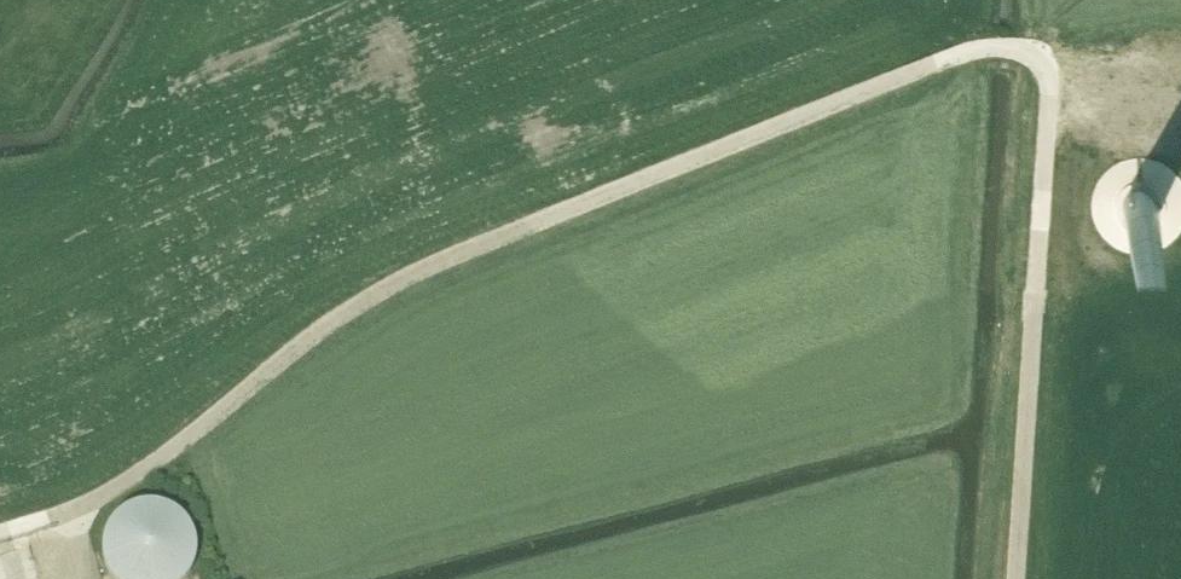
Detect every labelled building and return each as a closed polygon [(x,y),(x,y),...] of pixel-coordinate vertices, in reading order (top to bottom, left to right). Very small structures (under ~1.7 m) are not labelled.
[(1147,190),(1144,189),(1142,189),(1139,189),(1136,189),(1134,190),(1131,191),(1129,192),(1127,194),(1125,196),(1124,199),(1123,201),(1122,204),(1122,206),(1122,210),(1122,212),(1123,214),(1124,217),(1126,219),(1128,221),(1130,222),(1132,223),(1132,224),(1135,225),(1137,225),(1140,225),(1143,225),(1145,225),(1148,224),(1150,222),(1152,221),(1154,219),(1156,217),(1157,214),(1158,212),(1158,209),(1158,207),(1158,204),(1158,201),(1156,199),(1155,196),(1153,194),(1151,193),(1149,191),(1147,190)] [(150,500),(147,500),(144,501),(140,501),(137,502),(134,503),(131,504),(126,507),(124,508),(121,510),(118,513),(116,515),(114,517),(112,520),(110,523),(108,526),(107,529),(105,532),(104,535),(104,538),(103,541),(103,545),(103,548),(103,551),(103,556),(104,560),(105,563),(106,566),(107,569),(109,572),(111,575),(114,578),(187,578),(189,576),(191,573),(192,570),(194,567),(195,564),(196,561),(197,558),(198,553),(198,550),(198,546),(198,543),(197,540),(197,536),(196,533),(195,530),(193,527),(191,523),(189,520),(187,517),(184,514),(180,510),(177,508),(174,507),(171,505),(168,504),(163,502),(160,501),(157,501),(154,500),(150,500)]
